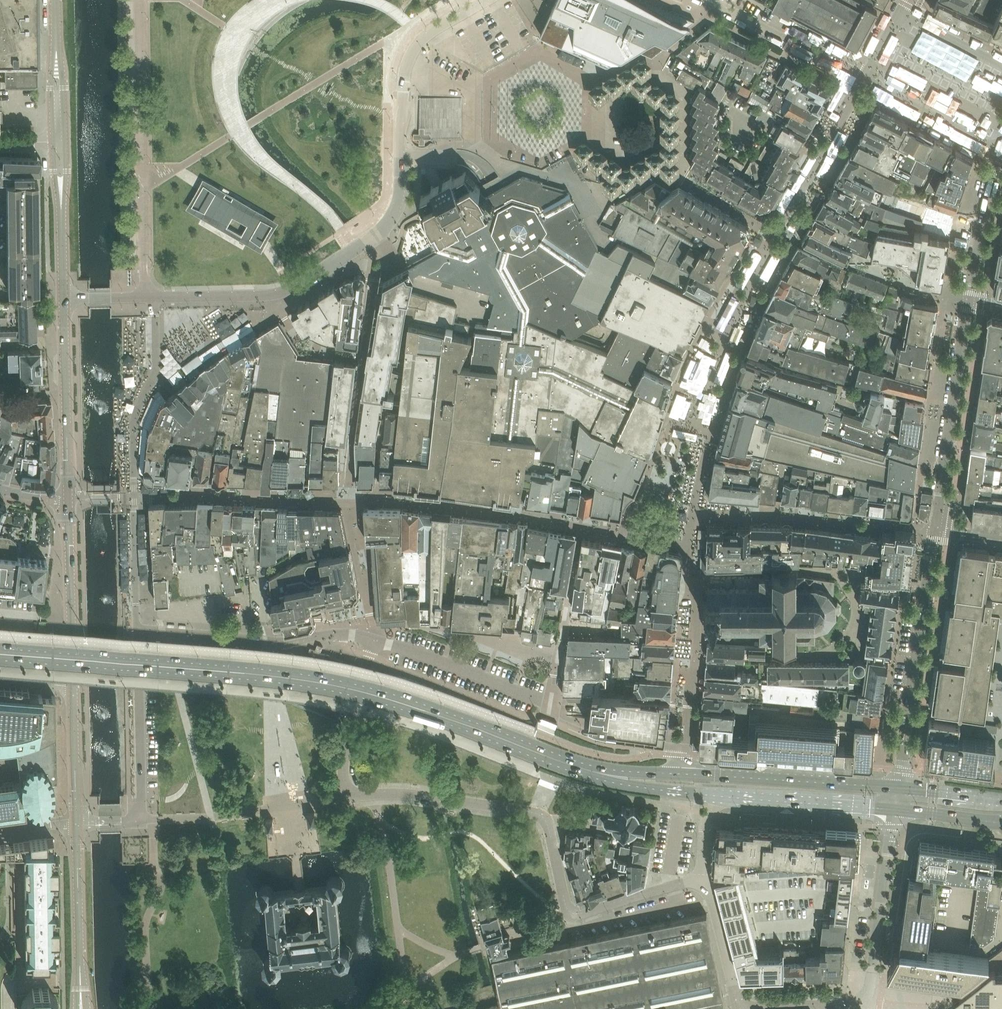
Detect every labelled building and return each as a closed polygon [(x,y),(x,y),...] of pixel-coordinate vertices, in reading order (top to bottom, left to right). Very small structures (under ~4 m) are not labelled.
[(5,59),(5,83),(35,83),(35,82),(37,82),(36,0),(0,0),(0,59),(5,59)] [(541,34),(608,64),(639,47),(653,53),(695,20),(645,0),(556,0),(541,34)] [(772,8),(789,17),(791,14),(793,11),(801,16),(822,27),(847,40),(846,43),(855,48),(857,49),(864,37),(869,27),(877,11),(869,6),(856,0),(777,0),(772,8)] [(933,10),(955,21),(956,22),(966,27),(967,26),(989,37),(991,35),(992,32),(1001,36),(1001,0),(997,0),(987,20),(975,14),(968,11),(946,0),(938,0),(934,8),(933,10)] [(968,11),(973,0),(946,0),(968,11)] [(987,20),(997,0),(981,0),(975,14),(987,20)] [(711,27),(698,38),(705,41),(702,46),(704,48),(709,51),(710,48),(716,52),(725,34),(717,30),(715,29),(711,27)] [(727,52),(733,38),(725,34),(716,52),(714,56),(711,61),(717,64),(725,51),(727,52)] [(731,63),(741,42),(733,38),(727,52),(727,53),(724,59),(728,61),(723,70),(724,70),(720,79),(722,80),(731,63)] [(692,58),(700,44),(694,41),(676,56),(677,56),(689,64),(693,66),(696,60),(692,58)] [(739,62),(742,63),(750,46),(744,43),(741,42),(731,63),(722,80),(727,83),(728,80),(731,74),(732,75),(739,62)] [(744,78),(758,50),(750,46),(742,63),(745,65),(743,68),(743,69),(740,76),(744,78)] [(758,50),(744,78),(745,78),(749,81),(753,73),(754,74),(755,70),(758,71),(759,71),(762,72),(770,56),(767,55),(760,52),(758,50)] [(633,61),(634,67),(634,73),(638,75),(642,73),(647,75),(652,72),(652,60),(643,56),(633,61)] [(705,87),(711,77),(689,64),(677,56),(670,68),(679,73),(676,77),(696,89),(695,91),(693,94),(692,97),(691,97),(694,99),(696,100),(691,108),(694,110),(696,111),(691,119),(718,135),(714,132),(719,124),(714,121),(719,112),(714,110),(716,107),(719,102),(709,97),(704,94),(707,88),(705,87)] [(619,70),(619,75),(618,81),(623,84),(628,86),(632,84),(638,81),(638,75),(634,73),(634,67),(628,64),(619,70)] [(830,95),(834,87),(826,83),(826,82),(817,78),(816,78),(799,70),(786,64),(777,82),(785,86),(787,82),(791,85),(786,93),(820,111),(825,103),(825,104),(830,95)] [(618,81),(619,75),(614,73),(604,78),(605,84),(605,90),(609,92),(614,94),(623,89),(623,84),(618,81)] [(651,88),(652,84),(652,78),(647,75),(642,73),(638,75),(638,81),(632,84),(632,89),(643,95),(647,92),(651,88)] [(605,90),(605,84),(599,81),(590,86),(590,97),(599,103),(608,97),(609,92),(605,90)] [(651,88),(647,92),(647,98),(656,103),(661,101),(665,98),(666,92),(667,87),(656,81),(652,84),(651,88)] [(728,87),(718,82),(716,86),(726,92),(728,87)] [(751,89),(741,84),(738,90),(738,91),(748,97),(751,89)] [(726,92),(716,86),(713,91),(723,97),(726,92)] [(713,92),(707,88),(704,94),(709,97),(710,96),(713,92)] [(820,111),(786,93),(778,88),(770,101),(774,103),(774,104),(772,107),(776,110),(788,117),(791,113),(812,124),(820,111)] [(665,98),(661,101),(661,106),(666,109),(670,106),(676,110),(681,106),(681,95),(671,89),(666,92),(665,98)] [(720,102),(723,97),(713,91),(713,92),(710,96),(709,97),(719,102),(720,102)] [(753,91),(748,100),(762,108),(767,111),(772,114),(774,115),(774,114),(776,110),(772,107),(774,104),(770,101),(753,91)] [(414,133),(414,139),(419,139),(419,144),(425,145),(425,143),(425,139),(426,139),(431,139),(462,139),(462,97),(420,97),(419,127),(419,133),(414,133)] [(681,113),(676,110),(670,106),(666,109),(661,112),(661,123),(666,126),(672,123),(676,126),(681,123),(681,113)] [(910,124),(908,123),(900,119),(877,107),(875,106),(870,116),(865,126),(865,127),(864,127),(866,128),(888,140),(920,155),(925,157),(934,137),(933,136),(910,124)] [(760,111),(756,118),(761,121),(767,111),(762,108),(760,111)] [(812,124),(791,113),(788,117),(776,110),(774,114),(806,134),(812,124)] [(767,111),(761,121),(766,124),(766,125),(772,114),(767,111)] [(806,134),(774,114),(774,115),(772,114),(766,125),(766,124),(763,129),(775,136),(781,140),(797,149),(798,149),(806,134)] [(717,158),(718,156),(714,154),(719,146),(714,143),(718,135),(691,119),(694,121),(696,122),(691,131),(694,132),(696,133),(691,142),(693,143),(696,144),(691,153),(693,154),(696,155),(690,165),(705,173),(707,169),(709,171),(707,174),(706,177),(719,184),(719,185),(719,186),(719,187),(720,187),(720,188),(721,188),(722,189),(732,170),(734,168),(727,164),(723,162),(717,158)] [(672,123),(666,126),(661,128),(660,140),(665,143),(671,140),(676,143),(681,140),(681,130),(676,126),(672,123)] [(913,171),(920,155),(888,140),(866,128),(862,135),(860,139),(880,148),(879,149),(872,164),(889,172),(893,174),(893,172),(909,180),(910,179),(913,171)] [(920,155),(913,171),(917,173),(921,175),(925,176),(933,161),(939,164),(943,166),(948,168),(951,170),(954,164),(968,172),(973,157),(935,137),(934,137),(925,157),(920,155)] [(773,138),(771,142),(778,146),(780,142),(773,138)] [(583,160),(589,158),(594,155),(594,150),(594,145),(584,140),(575,145),(574,155),(583,160)] [(671,140),(665,143),(660,145),(660,150),(660,157),(666,159),(671,156),(677,159),(680,157),(680,146),(676,143),(671,140)] [(775,150),(772,156),(774,157),(792,168),(792,167),(792,166),(792,165),(791,165),(799,153),(800,151),(800,150),(799,150),(798,149),(797,149),(781,140),(780,142),(778,146),(775,150)] [(872,164),(879,149),(859,140),(851,154),(872,164)] [(767,154),(771,147),(766,145),(762,151),(766,153),(767,154)] [(594,155),(589,158),(589,163),(598,169),(603,166),(609,163),(608,158),(607,153),(598,147),(594,150),(594,155)] [(772,156),(775,150),(771,147),(767,154),(770,155),(772,156)] [(647,165),(651,167),(657,169),(660,167),(666,164),(666,159),(660,157),(660,150),(656,148),(646,153),(647,159),(647,165)] [(519,316),(521,311),(546,317),(543,326),(568,336),(572,334),(594,323),(631,252),(607,240),(599,225),(599,224),(600,222),(605,214),(580,168),(572,153),(567,156),(542,169),(524,164),(408,229),(402,251),(410,266),(410,267),(411,267),(411,268),(412,269),(414,273),(415,274),(421,271),(443,278),(472,286),(491,291),(506,296),(502,309),(519,316)] [(608,158),(609,163),(603,166),(603,172),(608,175),(613,172),(619,175),(623,173),(623,166),(622,162),(612,156),(608,158)] [(647,165),(647,159),(642,156),(632,161),(632,166),(633,174),(637,175),(642,178),(651,173),(651,167),(647,165)] [(666,159),(666,164),(660,167),(660,173),(671,179),(680,173),(680,161),(677,159),(671,156),(666,159)] [(6,179),(7,270),(7,280),(8,290),(19,290),(19,295),(31,294),(31,290),(38,290),(37,178),(33,178),(33,171),(41,172),(41,171),(41,169),(41,161),(41,158),(40,158),(33,158),(13,157),(10,157),(0,157),(0,179),(6,179)] [(768,168),(764,174),(785,186),(784,185),(784,184),(784,183),(792,168),(774,157),(770,164),(768,168)] [(896,180),(850,158),(849,157),(842,171),(875,188),(882,192),(885,192),(890,194),(896,180)] [(749,180),(738,198),(755,208),(756,208),(757,208),(758,207),(761,208),(763,208),(770,206),(772,203),(773,203),(774,203),(775,203),(785,186),(764,174),(760,172),(757,170),(755,169),(757,167),(756,162),(756,161),(755,160),(751,161),(751,163),(752,163),(753,168),(755,169),(754,171),(752,175),(749,180)] [(619,175),(618,182),(622,184),(628,186),(637,181),(637,175),(633,174),(632,166),(627,164),(623,166),(623,173),(619,175)] [(742,168),(736,164),(734,168),(732,170),(739,174),(742,168)] [(941,173),(934,190),(938,191),(937,193),(957,200),(957,198),(958,195),(960,196),(962,190),(967,177),(966,177),(965,177),(966,172),(968,172),(954,164),(951,170),(948,168),(945,174),(941,173)] [(940,174),(943,166),(939,164),(935,171),(940,174)] [(738,198),(749,180),(743,176),(739,174),(732,170),(722,189),(738,198)] [(842,171),(835,183),(869,200),(880,205),(885,192),(882,192),(875,188),(842,171)] [(937,181),(940,174),(935,171),(932,178),(937,181)] [(618,182),(619,175),(613,172),(608,175),(604,177),(604,190),(613,194),(622,189),(622,184),(618,182)] [(917,183),(921,175),(917,173),(913,181),(917,183)] [(921,184),(925,176),(921,175),(917,183),(921,184)] [(935,186),(937,181),(932,178),(929,184),(935,186)] [(726,212),(718,208),(719,207),(715,205),(715,206),(712,204),(713,203),(709,201),(709,202),(704,200),(696,195),(692,192),(692,191),(689,189),(688,190),(686,189),(679,185),(671,189),(667,187),(656,180),(620,201),(618,202),(617,202),(618,206),(618,208),(619,209),(623,202),(700,249),(718,258),(717,260),(729,266),(735,257),(734,257),(737,251),(739,248),(740,248),(749,233),(750,234),(752,231),(750,225),(747,223),(746,224),(741,221),(731,215),(730,214),(730,213),(727,211),(726,212)] [(880,205),(869,200),(835,183),(834,184),(827,197),(835,202),(845,207),(858,215),(863,208),(872,213),(871,217),(881,221),(882,221),(884,215),(887,207),(880,205)] [(200,191),(192,205),(206,212),(213,215),(221,219),(229,224),(233,216),(248,224),(243,233),(250,237),(261,245),(265,239),(274,224),(261,218),(254,214),(246,210),(239,206),(231,201),(224,197),(217,192),(204,184),(200,191)] [(954,213),(958,201),(932,192),(928,204),(954,213)] [(860,221),(825,201),(824,201),(817,214),(818,215),(834,223),(847,230),(849,226),(858,231),(862,222),(860,221)] [(623,202),(619,209),(623,211),(622,215),(623,216),(615,229),(600,222),(599,224),(601,228),(658,255),(693,270),(719,284),(729,266),(717,260),(718,258),(700,249),(623,202)] [(923,221),(921,228),(950,238),(954,213),(928,204),(923,221)] [(872,242),(843,230),(833,225),(817,216),(816,216),(812,222),(808,229),(835,243),(845,247),(852,250),(867,255),(872,242)] [(879,229),(881,221),(871,217),(868,216),(865,224),(879,229)] [(867,255),(852,250),(845,247),(835,243),(808,229),(802,240),(803,240),(804,242),(804,243),(806,244),(815,248),(817,249),(841,261),(844,262),(847,262),(848,261),(871,262),(874,242),(872,242),(867,255)] [(947,261),(949,251),(948,249),(950,241),(940,239),(928,237),(929,234),(915,232),(914,237),(907,236),(903,235),(898,234),(894,233),(890,232),(886,232),(882,231),(879,230),(874,242),(871,262),(872,262),(879,261),(887,262),(894,264),(901,268),(916,280),(915,281),(917,282),(924,287),(932,288),(940,286),(942,286),(942,285),(943,284),(944,281),(945,273),(944,271),(946,263),(947,261)] [(683,354),(709,304),(683,290),(649,274),(656,261),(634,250),(619,243),(609,254),(598,249),(597,249),(591,261),(589,263),(583,273),(584,274),(572,299),(603,314),(601,318),(601,319),(622,327),(657,341),(683,354)] [(840,270),(841,267),(799,246),(791,259),(824,274),(830,277),(834,278),(837,279),(838,276),(839,273),(840,270)] [(656,261),(649,274),(683,290),(685,287),(712,301),(715,295),(714,295),(719,284),(693,270),(658,255),(656,261)] [(791,259),(783,273),(800,281),(814,287),(817,288),(824,274),(791,259)] [(405,361),(410,323),(410,317),(405,316),(411,291),(413,283),(415,274),(414,273),(412,269),(411,268),(406,271),(404,268),(400,270),(395,273),(384,279),(383,287),(382,291),(382,295),(380,303),(380,304),(381,304),(379,311),(377,326),(375,341),(373,349),(371,348),(369,356),(371,357),(369,369),(366,370),(365,370),(365,371),(364,377),(364,378),(363,384),(363,386),(364,386),(366,388),(365,393),(365,394),(372,395),(371,396),(383,397),(394,398),(394,399),(401,399),(404,374),(397,371),(394,370),(392,369),(394,359),(400,360),(405,361)] [(855,288),(861,274),(851,270),(846,284),(855,288)] [(823,291),(817,288),(814,287),(800,281),(783,273),(782,275),(775,290),(797,300),(808,305),(820,309),(841,315),(843,310),(850,312),(853,302),(823,291)] [(344,345),(359,347),(360,340),(359,340),(366,278),(364,275),(358,274),(354,277),(354,279),(350,278),(341,282),(343,292),(341,316),(337,345),(344,345)] [(864,291),(870,277),(861,274),(855,288),(864,291)] [(997,274),(996,275),(998,275),(997,277),(996,278),(994,290),(996,293),(1001,295),(1001,275),(997,274)] [(874,294),(879,280),(870,277),(864,291),(874,294)] [(883,298),(888,284),(879,280),(874,294),(883,298)] [(337,345),(341,316),(343,292),(341,282),(335,286),(311,300),(311,299),(299,306),(288,313),(295,322),(294,323),(300,329),(301,329),(306,333),(307,335),(311,338),(313,338),(316,340),(323,343),(329,345),(330,344),(337,345)] [(900,288),(901,287),(891,284),(890,285),(887,294),(886,297),(890,298),(894,300),(896,300),(899,288),(900,288)] [(927,295),(903,288),(903,289),(904,289),(902,293),(912,296),(922,300),(930,301),(930,300),(929,298),(929,296),(927,295)] [(878,334),(880,330),(880,328),(841,315),(820,309),(819,311),(796,303),(797,300),(775,290),(770,300),(765,309),(794,321),(805,324),(805,323),(830,331),(874,346),(876,342),(877,338),(878,334)] [(459,365),(464,353),(472,336),(454,332),(455,327),(470,330),(470,323),(455,320),(458,305),(411,291),(405,316),(410,317),(410,323),(405,361),(405,362),(404,374),(401,399),(396,442),(394,483),(394,484),(417,487),(419,487),(419,488),(426,488),(439,490),(441,490),(451,430),(454,412),(459,365)] [(937,313),(938,305),(929,303),(930,301),(922,300),(912,296),(902,293),(901,298),(905,299),(904,303),(911,304),(909,312),(902,310),(898,323),(907,324),(905,336),(927,341),(930,341),(930,337),(933,337),(934,327),(930,325),(931,324),(935,325),(936,317),(932,316),(933,312),(937,313)] [(37,337),(35,298),(0,300),(0,335),(19,334),(19,338),(37,337)] [(759,324),(756,332),(785,344),(786,343),(798,347),(802,337),(809,339),(811,334),(827,340),(830,331),(805,323),(805,324),(794,321),(765,309),(763,314),(759,324)] [(992,317),(989,320),(988,320),(987,329),(988,329),(986,343),(985,348),(984,348),(982,361),(982,364),(984,364),(1001,369),(1001,319),(992,317)] [(335,360),(335,359),(334,359),(334,358),(331,358),(330,358),(328,357),(327,358),(327,357),(324,357),(324,358),(298,355),(299,351),(285,330),(286,329),(285,327),(284,327),(279,321),(278,321),(278,320),(275,322),(276,323),(275,323),(275,322),(272,323),(273,324),(273,325),(272,324),(270,325),(270,326),(258,334),(263,348),(257,381),(256,381),(255,387),(270,389),(281,390),(278,419),(276,437),(291,438),(291,446),(292,446),(304,447),(312,447),(314,420),(329,421),(332,391),(333,377),(335,360)] [(608,352),(571,337),(568,336),(543,326),(537,324),(536,331),(528,330),(528,335),(527,335),(527,336),(527,337),(526,338),(527,339),(527,340),(528,341),(529,342),(530,342),(531,342),(532,342),(533,342),(534,341),(541,341),(539,359),(555,361),(635,399),(633,404),(631,408),(552,370),(538,369),(537,373),(524,372),(516,438),(510,438),(505,437),(514,355),(509,354),(509,352),(510,340),(511,340),(511,338),(515,339),(516,328),(488,324),(476,323),(476,324),(477,324),(474,349),(473,349),(471,365),(468,365),(469,353),(464,353),(459,365),(454,412),(451,430),(441,490),(441,489),(455,491),(457,492),(457,491),(496,497),(495,498),(498,498),(498,497),(504,498),(510,499),(510,500),(512,500),(512,499),(520,500),(521,497),(522,490),(524,475),(526,460),(535,453),(541,404),(565,407),(568,408),(570,408),(573,408),(577,411),(580,418),(593,430),(600,433),(607,436),(628,445),(649,455),(651,451),(660,423),(661,423),(661,422),(661,421),(661,422),(662,421),(662,418),(664,413),(664,411),(667,401),(666,401),(635,387),(604,373),(605,370),(602,369),(608,352)] [(683,355),(683,354),(657,341),(622,327),(608,352),(627,359),(644,368),(672,381),(683,355)] [(257,381),(263,348),(258,334),(257,333),(254,329),(241,337),(244,342),(248,351),(245,373),(243,386),(242,388),(250,390),(252,380),(256,381),(257,381)] [(785,344),(756,332),(749,349),(759,353),(759,352),(767,356),(793,365),(834,377),(845,380),(849,361),(798,347),(786,343),(785,344)] [(928,359),(931,344),(927,343),(927,341),(905,336),(904,342),(898,341),(899,337),(891,334),(888,342),(886,350),(888,351),(896,354),(928,362),(928,359)] [(245,373),(248,351),(244,342),(230,351),(236,365),(239,364),(239,372),(245,373)] [(239,372),(239,364),(236,365),(230,351),(227,346),(222,349),(232,366),(229,384),(227,393),(224,408),(239,411),(241,395),(242,388),(243,386),(245,373),(239,372)] [(126,400),(142,399),(141,376),(139,376),(138,354),(133,354),(132,347),(124,347),(126,400)] [(28,349),(28,350),(8,351),(8,367),(20,367),(21,382),(29,382),(29,390),(41,389),(40,378),(41,378),(41,367),(41,360),(40,360),(40,350),(33,350),(33,349),(28,349)] [(227,393),(229,384),(232,366),(222,349),(204,361),(214,379),(211,380),(203,396),(204,398),(205,398),(212,390),(227,393)] [(834,396),(838,384),(825,380),(784,369),(749,355),(750,352),(746,351),(744,357),(743,357),(742,357),(742,358),(742,359),(742,360),(742,361),(737,373),(740,374),(739,374),(825,404),(840,409),(840,406),(835,404),(837,397),(834,396)] [(672,381),(644,368),(627,359),(608,352),(602,369),(605,370),(604,373),(635,387),(666,401),(672,381)] [(886,358),(883,367),(886,368),(885,372),(897,376),(910,379),(928,383),(931,365),(927,364),(928,362),(896,354),(894,363),(891,362),(892,359),(886,358)] [(347,442),(356,372),(357,362),(356,362),(336,359),(333,377),(332,391),(329,421),(327,439),(340,441),(344,441),(347,441),(347,442)] [(214,379),(204,361),(198,365),(197,365),(187,372),(192,379),(189,382),(203,396),(211,380),(214,379)] [(984,364),(980,391),(1001,396),(1001,369),(984,364)] [(880,388),(885,372),(882,371),(874,369),(860,365),(858,373),(856,382),(862,384),(866,385),(880,389),(880,388)] [(926,397),(928,383),(910,379),(897,376),(885,372),(880,388),(895,391),(895,390),(926,397)] [(842,418),(844,411),(840,409),(825,404),(739,374),(738,379),(731,401),(803,425),(821,431),(822,428),(837,433),(842,418)] [(203,396),(189,382),(184,376),(174,384),(178,389),(196,407),(204,398),(203,396)] [(10,391),(13,384),(0,382),(0,412),(10,391)] [(268,440),(269,419),(270,389),(255,387),(255,388),(255,391),(250,412),(245,441),(247,441),(245,447),(251,448),(246,482),(262,482),(265,457),(268,440)] [(167,398),(167,399),(185,416),(183,419),(185,421),(196,407),(178,389),(175,392),(167,398)] [(216,444),(219,433),(223,412),(224,408),(227,393),(212,390),(205,398),(204,398),(196,407),(185,421),(180,427),(176,431),(175,437),(173,437),(172,447),(171,454),(168,480),(170,480),(170,479),(179,479),(188,480),(188,481),(190,481),(193,464),(197,465),(199,451),(199,447),(206,441),(216,444)] [(855,398),(854,402),(855,404),(857,403),(857,404),(861,405),(862,404),(864,405),(863,407),(859,409),(861,413),(864,414),(857,412),(856,415),(878,422),(885,394),(884,394),(883,393),(872,390),(871,394),(868,393),(864,395),(866,399),(865,401),(863,399),(859,398),(858,398),(858,397),(855,398)] [(980,391),(980,392),(979,397),(978,404),(1001,409),(1001,407),(1001,396),(980,391)] [(156,397),(149,414),(180,427),(185,421),(183,419),(185,416),(167,399),(167,398),(162,392),(156,397)] [(383,397),(371,396),(372,395),(365,394),(362,393),(360,404),(360,406),(359,415),(358,417),(357,426),(357,428),(356,437),(355,439),(356,445),(355,445),(356,459),(357,475),(358,475),(358,483),(374,483),(376,440),(382,417),(383,409),(383,397)] [(878,422),(877,424),(899,435),(899,436),(901,437),(920,442),(922,442),(923,432),(922,431),(922,428),(923,428),(925,417),(924,417),(903,413),(903,412),(898,411),(899,409),(897,409),(897,407),(893,406),(894,396),(892,396),(890,395),(888,395),(885,394),(878,422)] [(245,441),(250,412),(253,397),(249,396),(241,395),(239,411),(238,415),(232,449),(232,452),(233,453),(232,454),(229,482),(237,482),(246,482),(251,448),(245,447),(247,441),(245,441)] [(924,417),(925,405),(923,402),(894,396),(893,406),(897,407),(897,409),(899,409),(898,411),(903,412),(903,413),(924,417)] [(396,442),(401,399),(394,399),(394,398),(383,397),(383,409),(387,411),(384,440),(383,440),(380,483),(394,483),(396,442)] [(52,412),(51,401),(45,401),(45,400),(36,400),(34,400),(34,402),(29,402),(29,403),(18,403),(19,419),(11,420),(0,413),(0,423),(1,424),(12,431),(23,434),(41,438),(53,438),(53,436),(54,436),(53,425),(52,425),(51,412),(52,412)] [(916,488),(918,461),(864,445),(836,436),(821,431),(803,425),(731,401),(730,401),(729,406),(718,444),(746,451),(752,452),(752,453),(763,456),(785,461),(794,463),(808,466),(816,467),(832,471),(856,476),(871,479),(890,483),(890,482),(904,485),(916,488)] [(129,418),(133,404),(126,402),(121,416),(129,418)] [(565,409),(568,408),(565,407),(541,404),(535,453),(526,460),(524,475),(522,490),(521,497),(524,497),(524,499),(526,500),(526,501),(550,505),(550,504),(551,504),(555,475),(559,448),(561,431),(565,409)] [(1001,409),(978,404),(976,417),(997,421),(1001,422),(1001,407),(1001,409)] [(572,470),(573,464),(575,451),(580,418),(577,411),(573,408),(570,408),(568,408),(565,409),(561,431),(559,448),(555,475),(551,504),(567,507),(570,485),(572,470)] [(878,422),(856,415),(844,411),(842,418),(837,433),(836,436),(864,445),(918,461),(920,448),(900,442),(902,437),(899,436),(899,435),(877,424),(878,422)] [(232,449),(238,415),(223,412),(219,433),(216,444),(214,450),(217,451),(215,465),(213,481),(227,481),(229,465),(232,452),(232,449)] [(175,437),(176,431),(180,427),(149,414),(144,425),(144,427),(142,427),(141,442),(172,447),(173,437),(175,437)] [(997,421),(976,417),(975,417),(973,428),(982,429),(983,427),(996,430),(996,429),(1001,430),(1001,424),(996,423),(997,421)] [(575,451),(573,464),(586,467),(586,469),(584,476),(591,479),(596,481),(596,485),(592,511),(597,512),(600,515),(604,513),(610,514),(621,516),(623,507),(625,507),(626,504),(627,502),(628,499),(630,497),(633,495),(636,493),(635,492),(642,476),(641,476),(642,474),(644,475),(646,470),(644,470),(650,455),(649,455),(628,445),(607,436),(600,433),(593,430),(580,418),(575,451)] [(272,482),(276,437),(278,419),(269,419),(268,440),(265,457),(262,482),(262,488),(272,488),(272,483),(272,482)] [(326,446),(327,439),(329,421),(314,420),(312,447),(310,473),(310,483),(324,484),(326,446)] [(2,449),(12,431),(1,424),(0,423),(0,453),(2,449)] [(971,443),(973,443),(981,444),(993,446),(993,448),(1001,450),(1001,430),(996,429),(996,430),(983,427),(982,429),(973,428),(971,443)] [(14,461),(17,453),(23,434),(12,431),(2,449),(0,453),(0,477),(9,480),(9,479),(12,467),(14,461)] [(12,467),(9,479),(20,482),(26,483),(26,484),(27,484),(47,485),(47,483),(51,484),(51,483),(52,479),(54,479),(56,460),(55,460),(54,443),(53,442),(53,438),(41,438),(23,434),(17,453),(14,461),(12,467)] [(289,483),(292,446),(291,446),(291,438),(276,437),(272,482),(272,483),(289,483)] [(339,447),(340,442),(340,441),(327,439),(326,446),(324,484),(340,484),(340,480),(341,474),(341,472),(339,472),(339,463),(340,463),(340,447),(339,447)] [(213,453),(214,450),(216,444),(206,441),(199,447),(199,451),(197,465),(194,481),(209,482),(213,453)] [(168,480),(171,454),(172,447),(141,442),(140,452),(141,452),(140,468),(140,470),(142,472),(144,473),(145,473),(146,473),(146,474),(149,478),(150,478),(150,479),(168,480)] [(783,472),(785,465),(785,461),(763,456),(752,453),(752,454),(718,445),(715,458),(759,467),(780,471),(783,472)] [(305,483),(305,454),(304,454),(304,447),(292,446),(289,483),(305,483)] [(986,450),(971,448),(969,463),(970,463),(1001,468),(1001,456),(986,453),(986,450)] [(757,484),(759,467),(715,458),(715,459),(715,460),(712,475),(707,474),(703,499),(730,501),(731,496),(753,498),(755,500),(759,500),(761,484),(757,484)] [(783,490),(782,500),(796,501),(800,474),(807,475),(808,466),(794,463),(791,478),(790,481),(784,481),(783,490)] [(970,463),(969,463),(967,477),(968,477),(1001,482),(1001,468),(970,463)] [(578,509),(584,476),(586,469),(586,467),(573,464),(572,470),(570,485),(567,507),(578,509)] [(796,501),(811,503),(816,467),(808,466),(807,475),(800,474),(796,501)] [(776,499),(780,471),(759,467),(757,484),(761,484),(759,500),(760,500),(762,500),(775,501),(775,500),(776,500),(776,499)] [(827,505),(832,471),(816,467),(811,503),(827,505)] [(853,509),(856,476),(832,471),(827,505),(831,506),(831,507),(833,507),(833,506),(853,509)] [(584,476),(578,509),(579,509),(579,508),(591,510),(591,511),(592,511),(596,485),(590,484),(591,479),(584,476)] [(867,511),(871,479),(856,476),(853,509),(867,511)] [(968,477),(967,477),(967,480),(966,488),(964,498),(974,499),(975,493),(978,493),(1001,496),(1001,482),(968,477)] [(885,513),(890,483),(871,479),(867,511),(885,513)] [(890,483),(885,513),(900,515),(904,488),(904,485),(890,482),(890,483)] [(915,490),(904,488),(900,515),(910,516),(912,514),(915,490)] [(929,522),(934,491),(933,491),(933,492),(922,491),(919,516),(924,519),(926,520),(929,519),(928,522),(929,522)] [(978,493),(975,493),(974,499),(971,523),(1001,526),(1001,496),(978,493)] [(164,539),(166,502),(150,503),(151,511),(152,528),(146,528),(146,540),(164,539)] [(197,542),(199,502),(166,502),(164,539),(176,538),(177,545),(178,559),(178,562),(179,562),(197,562),(197,542)] [(211,543),(214,503),(200,502),(199,502),(197,542),(197,562),(218,561),(217,555),(215,545),(214,543),(211,543)] [(215,545),(217,555),(218,561),(219,561),(221,569),(223,576),(222,576),(225,584),(228,594),(236,593),(236,592),(234,583),(231,573),(230,573),(228,567),(227,561),(227,560),(225,553),(225,551),(225,545),(225,538),(224,538),(225,503),(214,503),(211,543),(214,543),(215,545)] [(234,525),(235,504),(225,503),(224,538),(225,538),(225,545),(234,545),(234,536),(234,525)] [(244,548),(245,541),(242,541),(244,504),(235,504),(234,525),(234,536),(234,545),(236,547),(238,559),(241,574),(247,573),(245,557),(244,548)] [(255,529),(256,505),(244,504),(242,541),(245,541),(244,548),(245,557),(247,573),(257,572),(257,561),(255,534),(255,529)] [(278,554),(279,506),(264,505),(256,505),(255,529),(257,561),(262,562),(267,562),(278,559),(278,554)] [(290,539),(289,508),(289,507),(279,506),(278,554),(290,548),(290,539)] [(401,544),(401,509),(365,507),(367,540),(376,539),(374,548),(374,551),(373,553),(372,554),(372,556),(372,558),(373,560),(373,561),(374,563),(375,565),(375,567),(375,569),(375,571),(376,572),(379,571),(382,615),(408,613),(409,619),(421,620),(420,589),(405,588),(404,570),(403,556),(402,545),(401,544)] [(289,508),(290,539),(290,548),(291,554),(304,546),(300,532),(299,508),(289,508)] [(316,518),(315,509),(299,508),(300,532),(304,546),(309,545),(315,543),(314,533),(317,532),(317,526),(316,518)] [(340,509),(327,509),(315,509),(316,518),(317,526),(317,532),(314,533),(315,543),(309,545),(311,556),(348,549),(340,509)] [(420,540),(421,512),(403,509),(403,545),(402,545),(403,556),(404,570),(405,588),(420,589),(420,570),(420,559),(420,540)] [(421,512),(420,540),(420,559),(420,570),(420,574),(425,574),(425,571),(432,571),(432,566),(432,550),(433,513),(421,512)] [(445,569),(451,515),(433,513),(432,550),(432,566),(432,571),(432,582),(432,594),(432,609),(432,620),(442,620),(442,619),(442,609),(443,603),(442,603),(445,575),(445,569)] [(461,540),(463,516),(451,515),(445,569),(457,570),(458,570),(461,540)] [(494,567),(496,552),(497,552),(499,534),(500,521),(486,519),(482,519),(464,516),(463,516),(461,540),(458,570),(457,570),(456,581),(454,603),(453,620),(453,625),(492,628),(497,628),(503,629),(504,616),(508,616),(510,597),(491,596),(493,576),(494,567)] [(25,528),(27,519),(18,517),(16,526),(25,528)] [(507,541),(510,522),(500,521),(499,534),(497,552),(496,552),(494,567),(504,569),(504,567),(505,563),(506,556),(506,553),(507,541)] [(517,543),(519,523),(510,522),(507,541),(506,553),(506,556),(505,563),(514,564),(514,560),(515,559),(515,551),(516,547),(517,543)] [(780,548),(783,525),(782,525),(781,523),(778,525),(777,523),(774,525),(773,523),(766,527),(763,522),(759,525),(758,522),(753,524),(751,524),(751,535),(750,548),(780,548)] [(524,559),(528,525),(528,523),(519,523),(517,543),(516,547),(515,551),(515,559),(514,560),(514,564),(513,567),(512,574),(509,573),(508,577),(508,583),(506,589),(519,591),(518,601),(524,602),(527,583),(520,582),(524,559)] [(708,548),(750,548),(751,535),(751,524),(738,524),(724,524),(708,523),(708,536),(708,548)] [(546,555),(549,530),(528,525),(524,559),(520,582),(527,583),(530,584),(536,554),(546,555)] [(783,525),(780,548),(790,548),(791,544),(792,525),(791,525),(783,525)] [(792,525),(791,544),(804,545),(807,527),(792,525)] [(803,552),(802,564),(808,564),(813,564),(818,528),(807,527),(804,545),(803,552)] [(826,565),(830,530),(818,528),(813,564),(826,565)] [(865,576),(865,577),(882,580),(883,580),(897,580),(903,580),(904,580),(909,581),(910,581),(910,580),(911,575),(911,574),(912,568),(912,567),(912,562),(913,561),(913,556),(913,555),(914,550),(914,549),(915,544),(915,543),(916,537),(916,536),(916,531),(916,530),(915,530),(910,529),(909,529),(903,529),(902,528),(897,528),(896,528),(896,529),(895,532),(883,530),(882,537),(882,542),(881,565),(867,565),(866,565),(865,576)] [(554,581),(562,533),(562,532),(560,531),(560,533),(552,531),(553,530),(549,530),(546,555),(536,554),(530,584),(529,587),(535,588),(538,573),(544,575),(544,577),(546,579),(550,580),(554,581)] [(838,565),(842,532),(830,530),(826,565),(832,565),(838,565)] [(842,532),(838,565),(850,565),(855,533),(842,532)] [(575,535),(562,533),(554,581),(550,580),(547,600),(546,601),(560,604),(559,607),(563,608),(575,535)] [(867,565),(870,535),(855,533),(850,565),(858,566),(866,565),(867,565)] [(882,542),(882,537),(870,535),(867,565),(881,565),(882,542)] [(4,592),(9,592),(14,592),(14,589),(18,590),(43,593),(47,559),(39,559),(38,559),(34,558),(33,558),(30,558),(22,557),(17,556),(18,553),(18,552),(18,549),(18,547),(17,545),(16,543),(15,541),(13,539),(11,538),(9,537),(6,536),(0,536),(0,592),(4,592)] [(596,585),(603,541),(593,539),(583,537),(578,570),(576,583),(575,585),(573,604),(584,606),(593,607),(595,593),(596,585)] [(164,539),(146,540),(147,547),(153,547),(177,545),(176,538),(164,539)] [(616,574),(622,545),(603,541),(596,585),(593,607),(591,621),(607,621),(608,611),(615,579),(614,579),(615,574),(616,574)] [(177,545),(153,547),(154,560),(178,559),(177,545)] [(631,569),(635,548),(622,545),(616,574),(615,574),(614,579),(615,579),(608,611),(607,621),(622,622),(622,621),(624,609),(627,593),(629,582),(629,577),(631,569)] [(653,579),(655,574),(661,548),(650,545),(649,550),(644,571),(643,576),(643,579),(640,599),(639,601),(647,602),(647,599),(650,591),(653,579)] [(644,571),(649,550),(635,548),(631,569),(629,577),(629,582),(627,593),(624,609),(622,621),(630,621),(636,621),(639,601),(640,599),(643,579),(643,576),(644,571)] [(680,552),(679,552),(661,548),(655,574),(653,579),(650,591),(647,599),(679,602),(683,559),(683,557),(682,555),(681,554),(680,552)] [(800,564),(800,549),(780,548),(750,548),(708,548),(708,552),(702,552),(702,571),(714,572),(716,569),(716,566),(800,564)] [(1001,553),(961,548),(955,593),(956,594),(954,608),(949,607),(943,653),(944,653),(942,663),(938,663),(932,708),(933,708),(936,708),(935,715),(946,716),(956,719),(973,721),(985,723),(1000,615),(1001,615),(1001,553)] [(348,549),(311,556),(300,558),(270,576),(274,614),(275,622),(276,624),(279,624),(278,621),(287,620),(289,631),(304,629),(311,627),(315,621),(312,605),(339,600),(346,599),(354,597),(354,598),(357,598),(361,592),(360,589),(359,590),(358,585),(357,578),(355,577),(354,575),(356,573),(354,567),(353,566),(351,566),(348,549)] [(179,573),(179,562),(178,562),(178,559),(154,560),(155,574),(169,573),(179,573)] [(841,604),(841,603),(838,600),(838,599),(836,600),(834,597),(835,580),(805,575),(806,575),(805,574),(804,575),(797,575),(797,573),(798,572),(797,570),(796,572),(775,572),(773,570),(772,572),(774,573),(774,576),(771,576),(771,575),(769,573),(766,574),(764,575),(764,576),(761,576),(760,575),(759,576),(760,577),(735,577),(735,583),(734,583),(733,580),(730,578),(727,578),(724,580),(711,580),(708,582),(708,584),(708,586),(706,586),(706,587),(708,587),(708,597),(707,597),(707,600),(704,600),(704,602),(707,602),(707,613),(704,613),(704,615),(707,615),(707,618),(708,618),(708,628),(706,628),(706,629),(708,630),(709,632),(709,633),(712,635),(720,635),(722,633),(722,632),(724,632),(724,636),(727,638),(730,638),(732,636),(732,632),(734,632),(735,632),(735,630),(747,630),(747,632),(748,632),(748,630),(760,630),(760,638),(759,639),(760,640),(761,639),(764,639),(764,640),(766,641),(769,641),(771,640),(771,639),(773,639),(773,641),(772,643),(773,644),(775,643),(795,643),(797,644),(798,643),(797,642),(802,642),(802,643),(803,643),(803,642),(808,642),(808,643),(809,643),(809,642),(815,642),(815,643),(816,642),(815,641),(815,631),(816,631),(818,629),(818,628),(827,625),(828,627),(829,626),(828,624),(836,615),(838,615),(838,614),(841,611),(841,604)] [(425,574),(420,574),(420,589),(421,620),(432,620),(432,609),(432,594),(432,582),(432,571),(425,571),(425,574)] [(171,601),(169,573),(155,574),(157,603),(163,602),(171,601)] [(537,642),(539,630),(539,627),(539,625),(543,619),(546,601),(547,600),(550,580),(546,579),(544,577),(544,575),(538,573),(535,588),(529,587),(522,630),(521,635),(521,636),(522,637),(522,639),(523,640),(524,640),(526,641),(537,642)] [(899,589),(899,588),(861,583),(861,584),(861,585),(859,596),(859,598),(859,599),(859,603),(872,605),(865,650),(890,654),(890,653),(891,653),(893,639),(892,639),(897,603),(898,603),(900,589),(899,589)] [(677,624),(679,602),(647,599),(647,602),(639,601),(636,621),(677,624)] [(453,620),(454,603),(443,603),(442,609),(442,619),(453,620)] [(510,629),(511,617),(508,616),(504,616),(503,629),(510,629)] [(675,639),(677,624),(636,621),(630,621),(622,621),(622,622),(622,637),(632,638),(639,637),(647,638),(675,639)] [(539,630),(537,642),(552,644),(550,641),(552,632),(544,631),(544,628),(539,627),(539,630)] [(674,656),(675,641),(647,640),(647,638),(639,637),(632,638),(622,637),(569,635),(568,650),(603,652),(615,653),(635,654),(674,656)] [(748,659),(749,654),(749,645),(708,643),(707,657),(748,659)] [(315,650),(310,648),(307,653),(313,655),(311,661),(317,663),(319,657),(324,659),(326,654),(321,652),(323,646),(317,644),(315,650)] [(200,646),(187,645),(185,661),(199,662),(200,646)] [(765,655),(765,646),(749,645),(749,654),(765,655)] [(606,653),(603,653),(603,652),(568,650),(567,650),(567,653),(565,665),(565,668),(567,675),(564,674),(564,675),(601,675),(601,674),(605,674),(606,653)] [(859,651),(859,655),(769,655),(769,663),(760,663),(760,677),(771,678),(819,683),(870,691),(882,692),(887,655),(859,651)] [(634,671),(635,654),(615,653),(614,653),(613,675),(625,676),(633,676),(633,671),(634,671)] [(673,674),(674,656),(635,654),(634,671),(673,674)] [(735,674),(735,663),(707,661),(706,676),(750,680),(759,681),(759,674),(738,672),(738,674),(735,674)] [(600,692),(601,683),(607,683),(607,674),(605,674),(601,674),(601,675),(564,675),(563,693),(564,693),(566,693),(582,693),(600,693),(600,692)] [(625,676),(625,693),(671,697),(672,679),(662,679),(641,677),(633,676),(625,676)] [(768,682),(759,681),(750,680),(706,676),(704,691),(714,692),(740,694),(740,697),(773,700),(791,702),(813,704),(818,704),(820,687),(790,683),(780,683),(768,682)] [(880,710),(883,693),(849,690),(845,689),(843,707),(880,710)] [(52,777),(57,775),(56,762),(56,754),(56,731),(55,695),(28,693),(15,692),(0,691),(0,749),(4,749),(11,748),(15,748),(17,747),(21,780),(0,783),(0,816),(25,813),(26,812),(25,807),(31,806),(34,807),(38,807),(42,806),(45,805),(48,803),(51,801),(53,798),(55,794),(55,791),(56,787),(55,783),(54,780),(52,777)] [(590,718),(590,721),(598,724),(596,731),(665,740),(669,714),(669,713),(670,712),(669,708),(671,697),(625,693),(625,694),(600,692),(600,693),(566,693),(568,697),(593,697),(591,715),(590,718)] [(734,699),(734,696),(704,693),(703,708),(712,709),(712,708),(734,710),(736,711),(736,710),(751,711),(768,713),(779,714),(783,715),(784,709),(748,705),(748,701),(734,699)] [(813,717),(813,704),(791,702),(790,714),(813,717)] [(880,710),(843,707),(825,705),(818,705),(818,704),(813,704),(813,717),(812,718),(857,722),(878,724),(880,710)] [(703,708),(702,720),(734,723),(734,715),(734,710),(712,708),(712,709),(703,708)] [(878,736),(879,725),(878,725),(878,724),(857,722),(812,718),(783,715),(779,714),(768,713),(751,711),(748,738),(734,737),(733,737),(701,734),(701,736),(698,735),(697,737),(696,746),(697,747),(700,747),(700,748),(700,751),(702,754),(755,757),(758,755),(758,754),(775,755),(778,755),(778,756),(794,757),(795,756),(798,756),(798,757),(814,758),(814,757),(817,757),(817,758),(834,759),(834,760),(836,763),(870,765),(873,763),(874,746),(875,746),(876,738),(875,738),(875,736),(878,736)] [(992,767),(995,741),(967,737),(958,736),(960,724),(934,720),(930,719),(926,746),(928,746),(930,747),(930,752),(929,759),(935,760),(941,760),(940,765),(943,765),(952,766),(963,768),(991,772),(992,767)] [(733,737),(734,723),(702,720),(701,734),(733,737)] [(973,721),(972,728),(985,730),(986,723),(985,723),(973,721)] [(648,818),(648,817),(647,817),(640,816),(640,815),(639,813),(638,811),(637,810),(635,809),(635,808),(635,807),(634,807),(634,808),(624,806),(624,805),(623,805),(622,806),(621,807),(619,808),(617,809),(616,810),(615,812),(610,811),(610,810),(609,810),(595,808),(592,820),(598,822),(598,826),(615,829),(618,831),(617,832),(618,833),(619,833),(619,832),(629,834),(629,835),(630,835),(631,835),(631,834),(632,833),(634,832),(635,831),(637,830),(638,828),(644,830),(645,831),(646,830),(646,829),(645,829),(647,819),(648,819),(648,818)] [(317,823),(315,812),(315,811),(308,812),(310,824),(317,823)] [(274,818),(266,819),(267,830),(274,829),(274,818)] [(716,861),(715,871),(718,871),(718,874),(717,874),(717,879),(739,874),(745,873),(746,862),(740,861),(741,852),(815,857),(825,858),(825,856),(827,831),(826,831),(762,827),(762,829),(744,828),(744,831),(735,830),(734,830),(733,830),(728,830),(727,828),(726,830),(718,829),(716,861)] [(825,858),(824,866),(825,866),(838,865),(854,865),(854,864),(859,864),(860,850),(861,834),(861,829),(859,829),(827,827),(826,831),(827,831),(825,856),(825,858)] [(567,834),(566,842),(584,843),(587,843),(587,837),(590,837),(591,833),(568,829),(568,834),(567,834)] [(606,846),(608,835),(596,833),(594,853),(598,854),(606,854),(606,851),(607,846),(606,846)] [(14,844),(16,964),(26,963),(27,997),(25,999),(24,1002),(23,1004),(22,1007),(22,1008),(60,1008),(59,1006),(59,1003),(56,857),(52,857),(52,839),(14,844)] [(620,854),(619,857),(628,858),(633,859),(649,862),(652,842),(634,840),(633,844),(630,844),(630,846),(621,844),(620,854)] [(566,855),(564,856),(566,861),(568,861),(585,855),(584,851),(584,843),(566,842),(566,849),(567,849),(566,855)] [(992,874),(994,858),(995,852),(973,849),(972,849),(965,848),(961,847),(932,843),(931,843),(925,842),(920,842),(917,868),(925,870),(932,871),(979,877),(991,879),(992,874)] [(606,851),(606,854),(615,856),(617,848),(607,846),(606,851)] [(585,855),(568,861),(569,864),(568,864),(568,865),(571,872),(589,866),(587,859),(591,858),(590,857),(593,856),(593,853),(589,854),(585,855)] [(598,854),(594,853),(600,870),(598,871),(600,874),(598,874),(599,877),(606,895),(626,888),(624,885),(622,879),(620,874),(619,871),(611,875),(608,869),(606,863),(606,854),(598,854)] [(615,856),(614,865),(628,867),(628,871),(621,871),(619,871),(620,874),(622,879),(624,885),(628,886),(628,889),(645,882),(649,862),(633,859),(628,858),(619,857),(617,856),(615,856)] [(594,876),(593,873),(591,865),(589,866),(571,872),(573,879),(574,878),(575,883),(594,876)] [(840,866),(839,878),(852,880),(854,866),(840,866)] [(936,882),(931,881),(932,871),(925,870),(923,880),(915,879),(909,878),(907,893),(903,923),(902,935),(900,946),(926,950),(928,939),(929,930),(936,882)] [(594,876),(575,883),(577,886),(575,886),(578,894),(600,886),(597,878),(599,877),(598,874),(600,874),(598,871),(593,873),(594,876)] [(717,879),(715,879),(741,977),(743,977),(750,976),(750,977),(753,976),(761,976),(764,976),(772,976),(775,976),(783,975),(783,976),(785,975),(784,960),(784,951),(784,952),(783,948),(779,948),(780,952),(783,952),(784,954),(779,954),(775,955),(775,956),(769,956),(769,955),(765,955),(759,955),(755,955),(755,956),(749,957),(748,954),(750,953),(750,951),(754,950),(753,946),(755,945),(754,942),(753,938),(751,938),(750,932),(751,932),(750,928),(749,922),(748,918),(746,918),(745,912),(746,912),(742,898),(741,899),(740,893),(741,892),(740,888),(739,885),(738,885),(737,883),(738,882),(737,878),(737,875),(739,875),(740,879),(744,878),(743,874),(739,875),(739,874),(717,879)] [(348,948),(346,947),(345,947),(344,946),(342,946),(336,893),(338,893),(339,892),(340,891),(341,890),(342,889),(343,888),(343,886),(343,885),(343,883),(343,882),(342,880),(341,879),(340,878),(339,877),(337,877),(336,877),(334,877),(333,877),(331,878),(330,879),(329,880),(328,881),(327,883),(327,884),(327,886),(306,888),(305,888),(300,889),(296,889),(295,889),(274,892),(273,890),(273,889),(272,888),(271,887),(270,886),(268,886),(267,885),(266,885),(264,886),(263,886),(262,887),(261,888),(260,889),(259,890),(259,892),(259,893),(259,895),(260,896),(260,897),(261,898),(262,899),(264,900),(265,900),(266,900),(268,900),(273,953),(271,954),(270,954),(268,955),(267,956),(266,958),(265,959),(265,961),(265,963),(265,964),(265,966),(266,967),(267,969),(269,970),(270,970),(272,971),(273,971),(275,971),(277,971),(278,970),(279,969),(281,968),(281,966),(282,965),(282,963),(282,961),(335,955),(335,957),(336,958),(337,959),(338,960),(339,961),(340,962),(342,962),(343,962),(345,962),(346,962),(348,961),(349,960),(350,959),(350,957),(351,956),(351,954),(351,953),(350,951),(350,950),(349,949),(348,948)] [(606,895),(599,877),(597,878),(600,886),(578,894),(580,901),(581,900),(583,904),(606,895)] [(979,877),(976,900),(989,901),(991,882),(991,879),(979,877)] [(837,894),(837,898),(836,903),(850,904),(851,897),(852,880),(839,878),(838,890),(837,894)] [(494,903),(478,908),(487,936),(488,942),(489,943),(490,947),(490,948),(492,954),(492,955),(509,950),(509,949),(507,943),(507,942),(511,941),(512,941),(512,940),(510,936),(510,935),(509,935),(505,937),(503,931),(503,930),(500,922),(494,903)] [(836,903),(835,917),(848,917),(850,904),(836,903)] [(996,935),(1000,906),(988,904),(984,934),(995,935),(996,935)] [(707,914),(707,913),(706,913),(493,956),(503,1004),(485,1007),(486,1008),(726,1008),(707,914)] [(823,921),(822,938),(828,938),(828,942),(845,943),(845,941),(848,917),(835,917),(831,917),(830,921),(823,921)] [(981,946),(983,935),(971,933),(970,938),(969,944),(981,946)] [(807,954),(806,954),(807,975),(839,975),(842,975),(844,959),(845,943),(828,942),(828,943),(826,943),(827,952),(821,952),(821,955),(807,956),(807,954)] [(988,959),(989,958),(926,950),(900,946),(899,954),(896,953),(893,958),(890,964),(889,966),(888,969),(889,969),(893,969),(896,970),(897,970),(898,970),(962,979),(966,976),(966,975),(977,967),(980,965),(976,964),(977,957),(988,959)] [(785,960),(784,960),(785,975),(807,975),(806,954),(807,954),(807,950),(797,950),(797,948),(785,948),(785,960)] [(977,968),(977,996),(991,996),(991,997),(1001,997),(1001,949),(977,968)]
